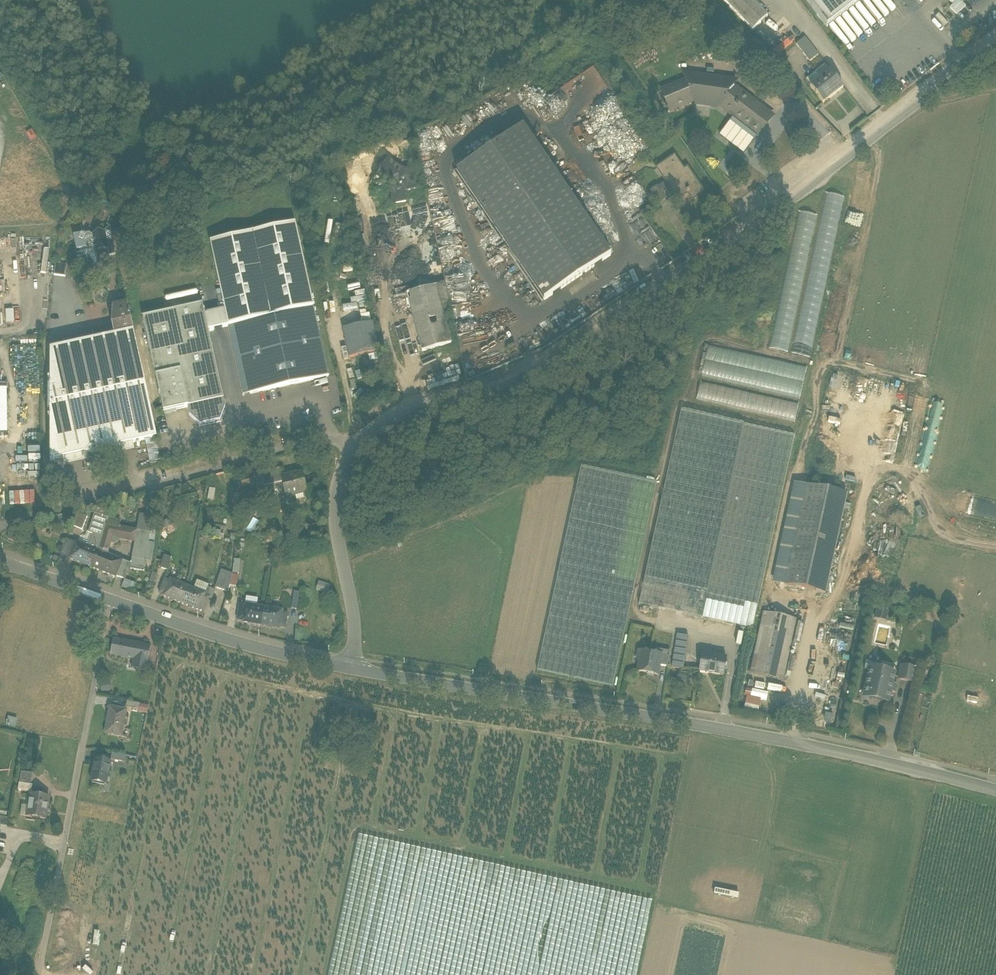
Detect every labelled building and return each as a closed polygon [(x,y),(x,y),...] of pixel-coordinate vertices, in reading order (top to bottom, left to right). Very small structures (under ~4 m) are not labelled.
[(751,0),(725,0),(724,1),(752,31),(767,16),(751,0)] [(827,27),(861,0),(806,0),(827,27)] [(952,4),(950,7),(957,15),(966,6),(962,3),(965,0),(957,0),(952,4)] [(796,44),(809,62),(818,55),(804,38),(796,44)] [(815,72),(820,79),(825,75),(826,77),(831,73),(825,65),(815,72)] [(820,79),(815,72),(805,80),(811,88),(816,84),(815,83),(820,79)] [(825,75),(820,79),(832,94),(835,92),(836,93),(843,88),(831,73),(826,77),(825,75)] [(734,116),(735,116),(759,134),(762,130),(763,130),(770,121),(769,121),(771,119),(772,118),(772,117),(766,112),(766,113),(764,111),(756,105),(755,105),(754,104),(754,103),(748,99),(743,95),(732,87),(733,81),(713,78),(713,80),(687,76),(687,81),(661,92),(666,105),(672,103),(675,109),(693,101),(694,103),(718,106),(733,118),(734,116)] [(829,97),(832,94),(820,79),(815,83),(816,84),(811,88),(823,103),(829,98),(829,97)] [(760,134),(759,134),(735,116),(720,135),(743,154),(759,134),(760,134)] [(32,129),(26,133),(31,141),(37,137),(32,129)] [(458,172),(543,301),(608,257),(524,129),(458,172)] [(689,195),(692,200),(703,193),(693,177),(689,179),(683,171),(674,157),(657,169),(675,195),(684,189),(689,195)] [(390,178),(396,205),(406,203),(404,193),(416,190),(411,168),(404,170),(387,159),(380,171),(390,178)] [(689,179),(693,177),(687,168),(683,171),(689,179)] [(650,192),(658,204),(665,200),(657,188),(650,192)] [(684,189),(675,195),(679,201),(689,195),(684,189)] [(825,291),(842,196),(825,193),(806,301),(813,302),(811,309),(818,310),(822,290),(825,291)] [(796,211),(773,349),(788,352),(791,335),(786,334),(788,325),(796,326),(815,214),(796,211)] [(225,309),(228,326),(245,323),(313,308),(295,224),(210,242),(225,309)] [(93,272),(95,272),(100,271),(101,271),(100,266),(101,266),(102,269),(107,268),(105,261),(104,262),(103,258),(110,256),(107,241),(105,233),(92,236),(96,254),(83,257),(81,251),(86,250),(84,242),(86,241),(84,234),(73,237),(81,270),(85,269),(86,274),(91,273),(90,268),(92,267),(93,272)] [(107,241),(110,256),(116,255),(113,240),(107,241)] [(65,277),(67,265),(55,263),(54,275),(65,277)] [(445,284),(436,286),(444,317),(452,315),(445,284)] [(451,344),(444,317),(436,286),(407,294),(420,343),(418,344),(418,347),(421,346),(422,352),(451,344)] [(223,399),(208,331),(205,314),(202,304),(143,318),(164,413),(188,407),(223,399)] [(113,325),(115,336),(133,332),(133,331),(127,305),(121,306),(124,322),(113,324),(113,325)] [(113,308),(113,324),(124,322),(121,306),(113,308)] [(313,308),(245,323),(260,391),(328,376),(313,308)] [(208,331),(228,326),(225,309),(205,314),(208,331)] [(243,395),(260,391),(245,323),(228,326),(243,395)] [(343,330),(349,359),(379,352),(372,323),(343,330)] [(156,438),(133,332),(115,336),(50,350),(50,461),(62,459),(86,453),(88,453),(118,446),(121,446),(133,443),(145,441),(156,438)] [(794,354),(809,354),(809,344),(794,344),(794,354)] [(703,379),(801,395),(807,364),(708,347),(703,379)] [(700,382),(697,401),(795,420),(799,402),(700,382)] [(223,399),(188,407),(189,415),(200,425),(220,420),(225,407),(223,399)] [(311,415),(316,420),(323,414),(318,409),(311,415)] [(639,604),(702,618),(744,425),(680,410),(639,604)] [(794,435),(744,425),(702,618),(752,629),(794,435)] [(161,462),(156,438),(145,441),(150,464),(161,462)] [(133,443),(121,446),(122,454),(135,451),(133,443)] [(118,446),(88,453),(89,456),(95,459),(115,455),(119,449),(118,446)] [(86,453),(62,459),(64,466),(87,461),(86,453)] [(656,483),(581,467),(537,669),(613,686),(656,483)] [(259,476),(262,489),(280,484),(279,479),(277,471),(259,476)] [(280,484),(285,500),(295,497),(305,494),(299,474),(279,479),(280,484)] [(775,582),(785,585),(807,486),(796,484),(775,582)] [(785,585),(825,593),(846,495),(807,486),(785,585)] [(10,503),(39,502),(39,491),(10,492),(10,503)] [(305,494),(295,497),(297,502),(307,500),(305,494)] [(98,509),(96,514),(108,518),(110,513),(98,509)] [(72,526),(82,530),(87,517),(77,513),(72,526)] [(107,525),(108,518),(96,514),(95,514),(89,533),(94,535),(103,538),(107,525)] [(141,517),(138,531),(138,532),(142,533),(150,534),(153,519),(141,517)] [(103,538),(99,551),(108,555),(109,551),(108,551),(111,543),(114,544),(118,542),(118,539),(130,541),(132,530),(107,525),(103,538)] [(130,541),(139,543),(140,538),(141,538),(142,533),(138,532),(138,531),(132,530),(130,541)] [(6,542),(13,545),(17,536),(9,533),(6,542)] [(150,534),(142,533),(141,538),(140,538),(139,543),(138,543),(137,549),(152,552),(153,552),(154,542),(155,535),(150,534)] [(99,551),(103,538),(94,535),(89,547),(99,551)] [(93,568),(99,551),(89,547),(76,542),(69,559),(93,568)] [(135,549),(133,557),(144,560),(146,560),(150,561),(152,552),(137,549),(135,549)] [(123,561),(108,555),(99,551),(93,568),(116,578),(117,576),(123,561)] [(164,556),(161,568),(168,570),(172,559),(164,556)] [(130,568),(144,571),(146,560),(144,560),(133,557),(131,564),(130,568)] [(234,559),(232,574),(238,575),(239,576),(241,560),(234,559)] [(130,568),(131,564),(123,561),(117,576),(125,580),(130,568)] [(228,592),(230,586),(232,574),(221,570),(215,588),(228,592)] [(150,582),(156,584),(158,575),(153,573),(150,582)] [(163,597),(181,604),(188,587),(170,580),(170,581),(165,579),(159,593),(164,595),(163,597)] [(136,584),(125,580),(122,588),(133,592),(136,584)] [(197,580),(194,589),(206,594),(208,588),(209,585),(197,580)] [(319,582),(317,590),(328,593),(331,586),(319,582)] [(205,595),(206,594),(194,589),(188,587),(181,604),(199,611),(200,609),(204,611),(210,598),(210,597),(205,595)] [(206,594),(205,595),(210,597),(210,598),(212,598),(215,590),(208,588),(206,594)] [(242,623),(261,626),(264,608),(245,605),(245,606),(240,605),(237,620),(242,621),(242,623)] [(874,617),(887,620),(889,609),(876,607),(874,617)] [(283,611),(264,608),(261,626),(280,629),(280,627),(285,628),(288,613),(283,612),(283,611)] [(751,673),(783,680),(796,620),(764,613),(751,673)] [(672,667),(683,669),(688,641),(676,639),(672,667)] [(137,669),(146,671),(151,648),(114,640),(111,655),(138,660),(137,669)] [(659,665),(668,666),(670,651),(660,650),(660,655),(659,665)] [(638,671),(657,674),(659,665),(660,655),(641,651),(638,671)] [(712,653),(703,652),(699,672),(724,676),(726,658),(711,656),(712,653)] [(899,680),(913,683),(915,670),(902,667),(899,680)] [(871,700),(880,702),(881,699),(888,701),(890,692),(894,693),(896,685),(892,684),(894,675),(886,674),(886,672),(878,671),(878,672),(870,670),(865,696),(872,697),(871,700)] [(759,711),(761,698),(767,699),(768,691),(747,688),(743,708),(759,711)] [(125,707),(138,709),(139,704),(126,701),(125,707)] [(140,704),(139,711),(147,712),(148,705),(140,704)] [(106,733),(122,736),(126,711),(111,708),(106,733)] [(16,727),(17,718),(8,716),(6,725),(16,727)] [(91,781),(106,784),(110,762),(95,759),(91,781)] [(21,771),(19,782),(30,784),(32,773),(21,771)] [(32,784),(30,784),(19,782),(18,790),(30,793),(32,784)] [(25,817),(44,821),(49,799),(29,795),(25,817)] [(7,826),(8,819),(0,817),(0,825),(7,826)]
